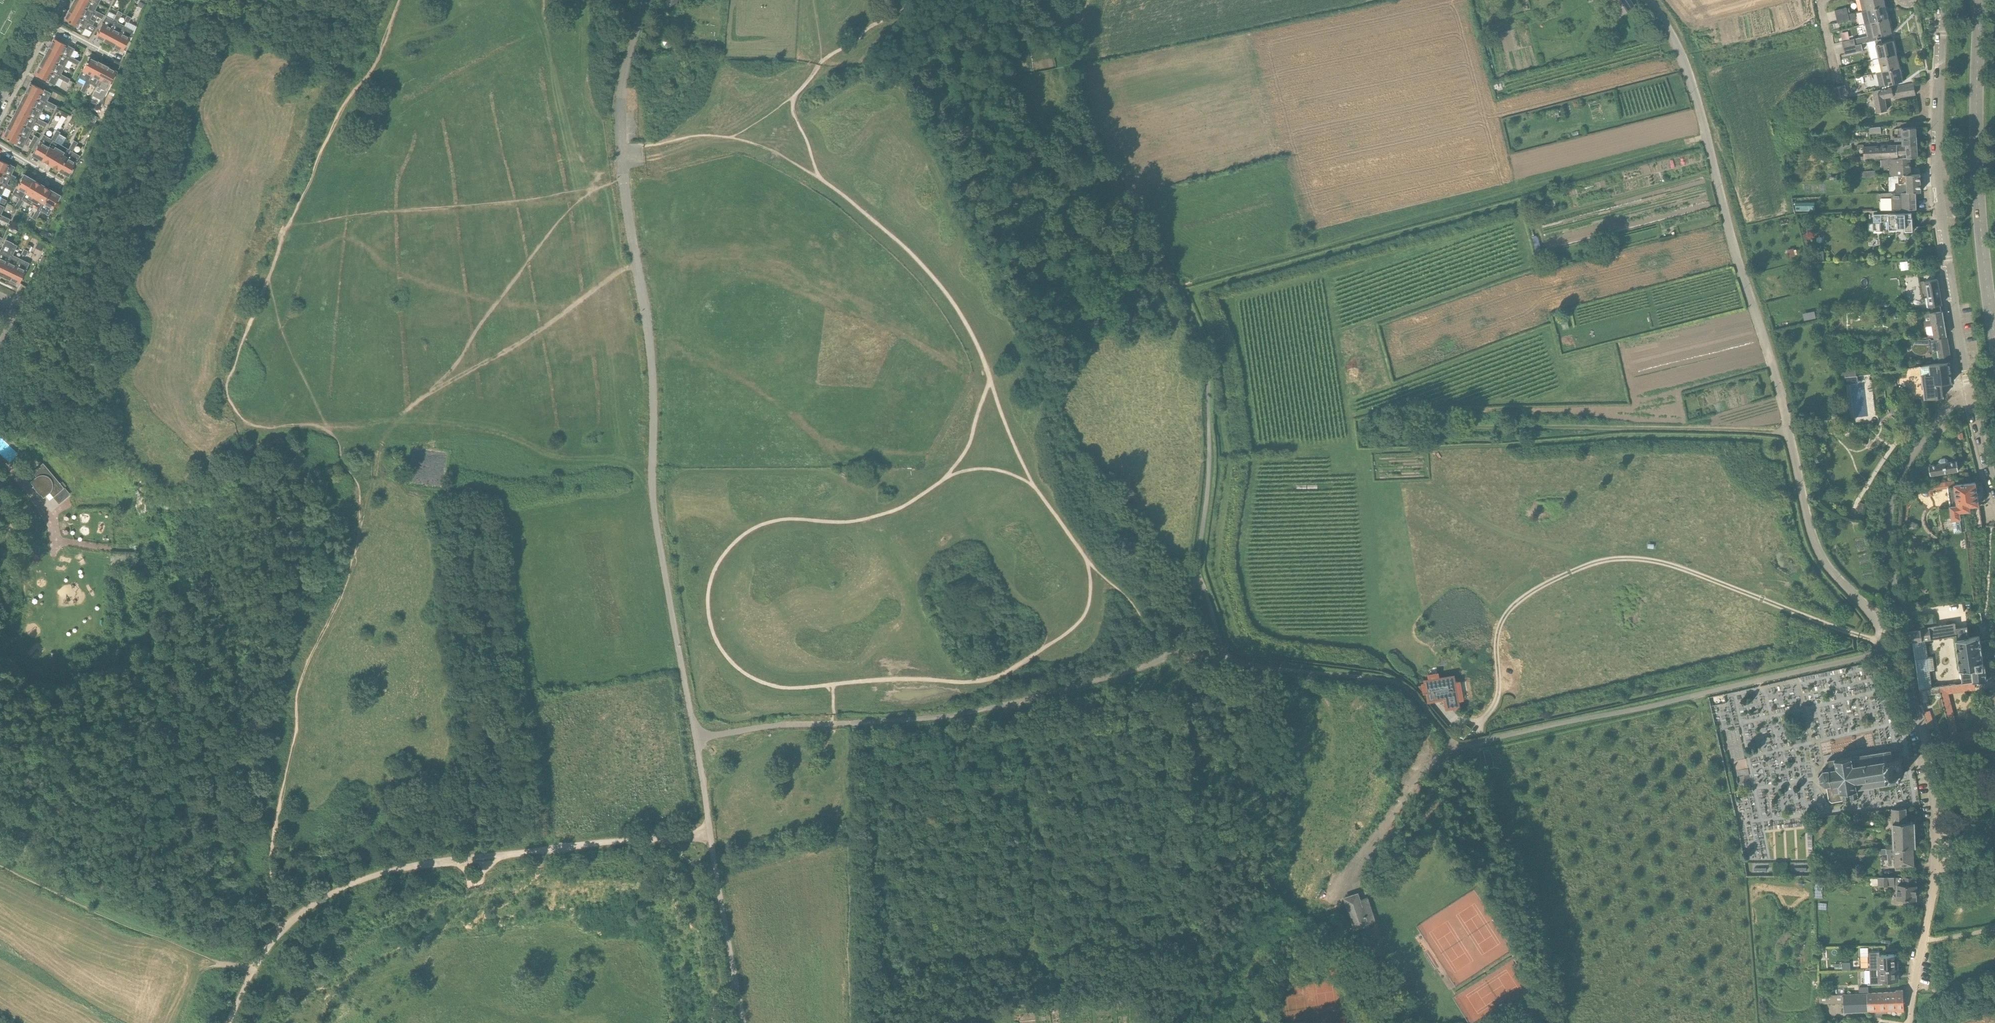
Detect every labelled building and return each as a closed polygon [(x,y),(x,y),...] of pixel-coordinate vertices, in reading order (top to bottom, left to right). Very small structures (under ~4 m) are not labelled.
[(97,16),(100,12),(95,10),(99,3),(93,0),(75,0),(74,1),(94,12),(93,14),(97,16)] [(675,12),(676,6),(683,7),(685,0),(666,0),(666,3),(668,4),(667,10),(675,12)] [(1886,6),(1884,0),(1865,0),(1867,10),(1886,6)] [(69,10),(89,21),(90,19),(93,14),(94,12),(74,1),(69,10)] [(1865,24),(1889,19),(1886,6),(1867,10),(1862,11),(1865,24)] [(1836,17),(1849,14),(1847,8),(1835,11),(1836,17)] [(93,25),(94,23),(94,21),(90,19),(89,21),(69,10),(64,19),(84,30),(88,23),(93,25)] [(1838,23),(1850,20),(1849,14),(1836,17),(1838,23)] [(96,36),(105,41),(115,21),(117,22),(120,17),(116,15),(113,20),(106,16),(96,36)] [(659,27),(667,28),(669,21),(661,19),(659,27)] [(1889,19),(1865,24),(1868,38),(1876,37),(1892,33),(1889,19)] [(124,25),(117,22),(115,21),(105,41),(114,45),(124,25)] [(123,50),(129,39),(130,40),(134,31),(124,25),(114,45),(123,50)] [(68,60),(73,62),(75,58),(71,56),(74,49),(54,38),(49,47),(69,58),(68,60)] [(1844,48),(1856,45),(1854,39),(1842,42),(1844,48)] [(1879,59),(1897,54),(1894,40),(1876,45),(1879,59)] [(1844,48),(1845,54),(1857,52),(1856,45),(1844,48)] [(65,67),(68,60),(69,58),(49,47),(44,56),(65,67)] [(1877,73),(1900,68),(1897,54),(1879,59),(1880,63),(1875,65),(1874,66),(1875,68),(1876,68),(1877,73)] [(59,78),(64,80),(66,76),(61,74),(65,67),(44,56),(39,66),(59,76),(59,78)] [(79,78),(85,81),(87,82),(98,62),(89,57),(79,78)] [(90,83),(97,87),(107,67),(98,62),(87,82),(85,81),(83,86),(87,88),(90,83)] [(55,85),(59,78),(59,76),(39,66),(35,74),(55,85)] [(97,87),(105,92),(116,72),(107,67),(97,87)] [(1900,68),(1877,73),(1880,86),(1903,81),(1900,68)] [(45,105),(50,107),(52,103),(47,101),(51,93),(30,83),(26,92),(46,103),(45,105)] [(1914,84),(1892,87),(1882,89),(1882,90),(1873,91),(1877,112),(1888,111),(1886,98),(1894,97),(1894,99),(1916,95),(1914,84)] [(1845,85),(1839,86),(1842,99),(1848,97),(1845,85)] [(1836,100),(1842,99),(1839,86),(1833,88),(1836,100)] [(41,111),(45,105),(46,103),(26,92),(21,101),(41,111)] [(37,120),(36,122),(41,124),(43,121),(38,118),(41,111),(21,101),(17,110),(37,120)] [(12,119),(32,129),(35,125),(36,122),(37,120),(17,110),(12,119)] [(8,127),(27,138),(32,129),(12,119),(8,127)] [(23,147),(27,138),(8,127),(3,137),(23,147)] [(1894,138),(1917,136),(1916,127),(1902,128),(1902,132),(1896,133),(1896,137),(1894,137),(1894,138)] [(55,141),(58,136),(54,134),(51,139),(44,135),(32,154),(42,159),(53,140),(55,141)] [(1903,145),(1917,144),(1917,136),(1894,138),(1895,141),(1902,141),(1903,144),(1903,145)] [(62,145),(55,141),(53,140),(42,159),(50,165),(62,145)] [(1836,153),(1852,152),(1852,145),(1844,145),(1844,143),(1835,144),(1836,153)] [(71,150),(59,170),(68,175),(80,155),(72,151),(75,147),(71,144),(69,149),(71,150)] [(1899,158),(1899,154),(1897,144),(1864,147),(1864,156),(1857,157),(1857,161),(1865,160),(1899,158)] [(1907,158),(1910,158),(1918,157),(1917,144),(1903,145),(1903,144),(1897,144),(1899,154),(1907,154),(1907,158)] [(50,165),(59,170),(71,150),(69,149),(62,145),(50,165)] [(1899,175),(1920,174),(1920,167),(1911,168),(1910,158),(1907,158),(1882,160),(1882,166),(1890,166),(1890,176),(1899,175)] [(15,179),(16,176),(12,174),(15,167),(0,160),(0,172),(15,179)] [(11,188),(12,185),(8,183),(10,178),(14,180),(15,179),(0,172),(0,183),(11,188)] [(1896,193),(1916,192),(1921,192),(1920,174),(1899,175),(1899,183),(1896,183),(1896,193)] [(18,197),(19,198),(21,199),(32,179),(24,175),(12,194),(18,197)] [(23,201),(30,205),(42,185),(32,179),(21,199),(19,198),(17,203),(21,205),(23,201)] [(11,188),(0,183),(0,194),(2,195),(6,187),(10,189),(11,188)] [(30,205),(37,209),(39,210),(51,190),(48,189),(45,187),(42,185),(30,205)] [(41,211),(49,216),(59,196),(51,190),(39,210),(37,209),(34,213),(38,216),(41,211)] [(1916,192),(1896,193),(1878,194),(1878,199),(1892,198),(1893,210),(1917,209),(1916,192)] [(1906,231),(1913,231),(1913,213),(1874,214),(1874,222),(1889,222),(1889,230),(1898,230),(1898,228),(1905,227),(1906,231)] [(1,274),(10,254),(8,253),(11,248),(12,245),(5,241),(1,249),(0,252),(0,274),(1,274)] [(1,274),(10,279),(20,258),(13,255),(15,250),(11,248),(8,253),(10,254),(1,274)] [(20,258),(10,279),(19,283),(29,262),(20,258)] [(1929,311),(1942,311),(1941,305),(1942,305),(1937,279),(1925,281),(1928,297),(1926,298),(1928,308),(1929,307),(1929,311)] [(1942,311),(1929,311),(1930,313),(1923,314),(1925,327),(1926,327),(1927,336),(1928,338),(1934,338),(1936,338),(1947,336),(1943,311),(1942,311)] [(1947,338),(1936,340),(1931,340),(1932,348),(1937,348),(1940,362),(1951,360),(1947,338)] [(1923,387),(1934,385),(1935,395),(1947,393),(1946,384),(1952,383),(1950,362),(1939,363),(1940,373),(1922,375),(1923,387)] [(1857,375),(1856,368),(1840,369),(1841,378),(1845,378),(1857,376),(1857,375)] [(1845,378),(1845,385),(1859,384),(1858,376),(1857,376),(1845,378)] [(1939,465),(1929,467),(1931,476),(1959,471),(1957,462),(1948,463),(1948,461),(1945,459),(1941,460),(1938,463),(1939,465)] [(29,484),(43,500),(49,495),(57,504),(68,495),(43,465),(32,474),(36,479),(29,484)] [(1951,506),(1945,507),(1940,508),(1941,514),(1942,514),(1957,513),(1959,529),(1983,526),(1976,482),(1955,485),(1955,481),(1938,483),(1938,485),(1928,486),(1929,496),(1933,495),(1933,490),(1949,488),(1951,506)] [(1926,640),(1938,639),(1948,637),(1958,636),(1959,640),(1956,640),(1960,671),(1961,671),(1963,684),(1987,681),(1986,666),(1984,666),(1980,636),(1970,638),(1968,627),(1957,628),(1956,623),(1946,624),(1936,626),(1928,627),(1929,629),(1910,632),(1911,642),(1912,642),(1926,640)] [(1919,691),(1933,688),(1931,671),(1935,670),(1933,656),(1928,656),(1926,640),(1912,642),(1913,647),(1919,691)] [(1452,679),(1428,681),(1430,698),(1446,696),(1448,706),(1455,705),(1452,679)] [(1928,695),(1941,693),(1941,687),(1933,688),(1919,691),(1921,705),(1929,704),(1929,702),(1928,695)] [(1941,694),(1933,696),(1934,701),(1929,702),(1929,704),(1921,705),(1923,713),(1933,710),(1939,734),(1951,731),(1941,694)] [(1463,722),(1456,733),(1461,737),(1469,726),(1463,722)] [(1897,783),(1896,779),(1896,775),(1904,774),(1902,757),(1893,759),(1892,750),(1829,761),(1830,769),(1824,770),(1820,776),(1821,782),(1826,786),(1827,786),(1829,801),(1832,803),(1843,801),(1859,798),(1857,789),(1897,783)] [(1735,771),(1749,767),(1746,757),(1732,760),(1735,771)] [(1893,822),(1907,821),(1906,809),(1892,809),(1893,822)] [(1894,848),(1914,847),(1916,847),(1915,822),(1907,823),(1907,821),(1893,822),(1894,848)] [(1914,847),(1894,848),(1894,854),(1895,866),(1914,865),(1914,847)] [(1895,885),(1896,875),(1879,875),(1879,885),(1895,885)] [(1897,896),(1897,898),(1917,899),(1917,878),(1902,877),(1902,885),(1897,885),(1897,896)] [(1368,924),(1376,922),(1368,898),(1360,900),(1360,899),(1345,904),(1339,906),(1348,932),(1369,926),(1368,924)] [(1380,956),(1378,957),(1374,945),(1370,947),(1374,958),(1375,958),(1377,965),(1383,964),(1380,956)] [(1879,969),(1897,968),(1897,954),(1880,955),(1880,952),(1870,952),(1871,971),(1874,971),(1874,969),(1879,969)] [(1840,970),(1852,969),(1851,961),(1843,961),(1843,965),(1840,965),(1840,970)] [(1897,968),(1879,969),(1879,975),(1867,976),(1867,982),(1898,981),(1897,968)] [(1869,993),(1870,1012),(1897,1010),(1897,1012),(1904,1011),(1903,990),(1896,991),(1896,992),(1870,993),(1869,993)] [(1844,1013),(1870,1012),(1869,993),(1861,994),(1843,995),(1819,996),(1819,1004),(1844,1003),(1844,1013)]
